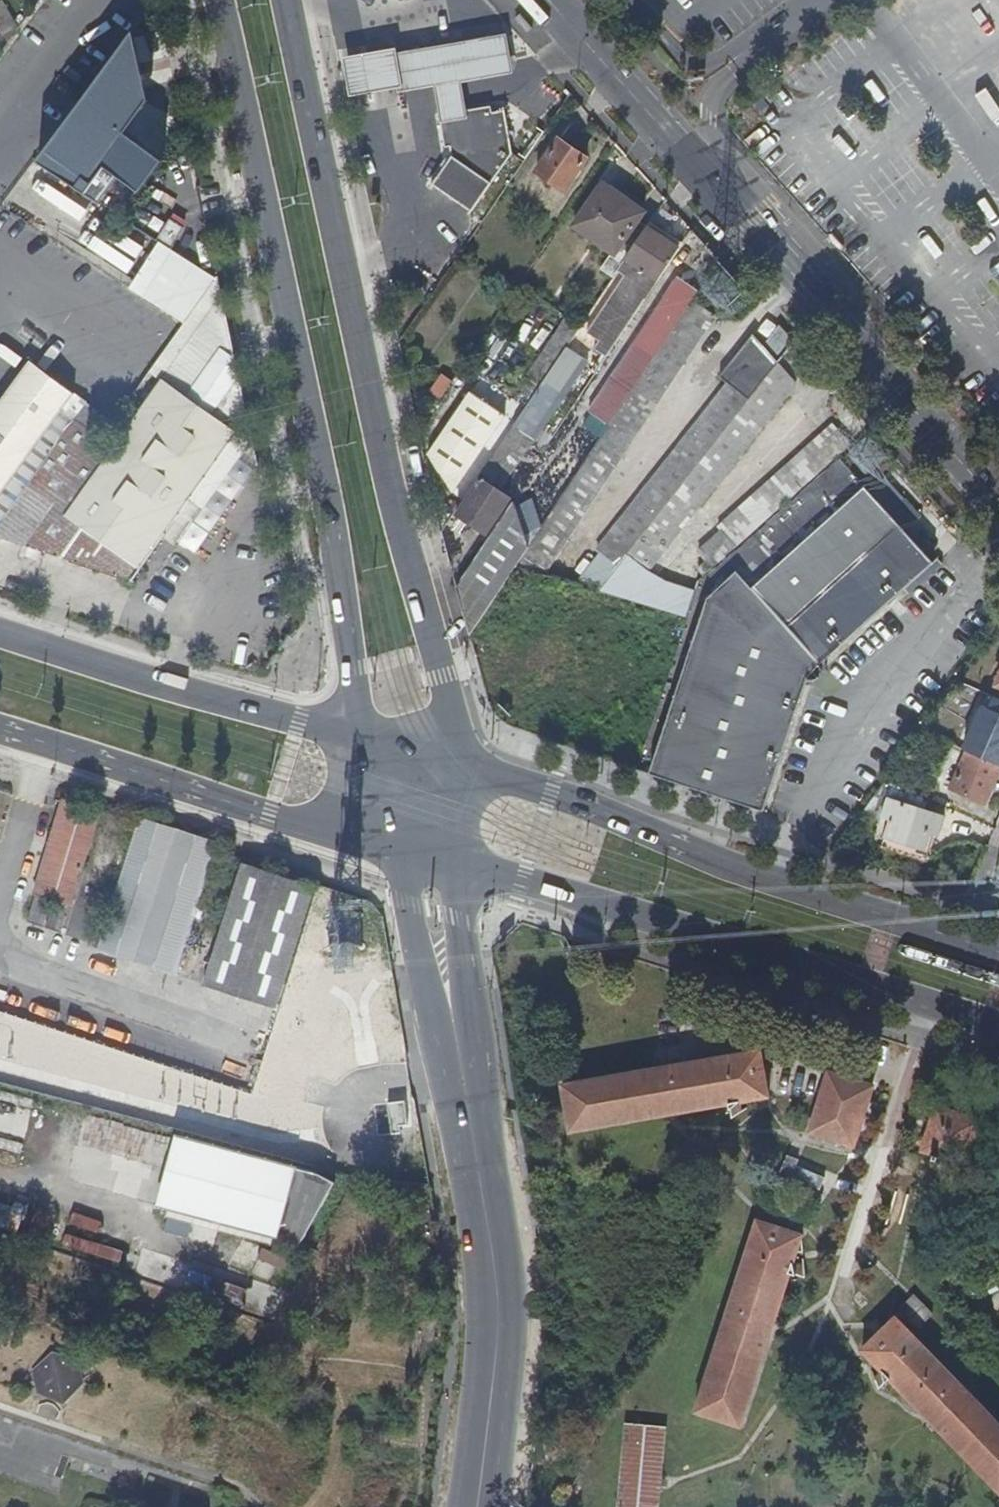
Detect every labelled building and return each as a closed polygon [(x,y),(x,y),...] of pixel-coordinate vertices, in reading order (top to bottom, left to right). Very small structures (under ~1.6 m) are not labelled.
[(19,27),(2,0),(0,1),(0,26),(9,41),(19,27)] [(150,100),(134,31),(40,159),(87,194),(107,167),(141,192),(164,159),(127,131),(150,100)] [(392,51),(397,87),(397,89),(436,84),(462,80),(513,72),(508,34),(392,51)] [(343,55),(349,94),(397,87),(392,51),(391,47),(343,55)] [(436,84),(440,116),(467,112),(462,80),(436,84)] [(445,147),(450,146),(452,157),(432,185),(470,212),(511,153),(505,110),(476,115),(472,111),(467,112),(440,116),(445,147)] [(558,136),(535,170),(565,190),(588,157),(558,136)] [(618,269),(648,225),(639,219),(645,211),(603,183),(575,224),(614,250),(603,266),(615,274),(618,269)] [(680,246),(648,225),(618,269),(637,282),(645,270),(659,279),(680,246)] [(181,325),(213,282),(133,228),(102,272),(181,325)] [(637,282),(650,291),(659,279),(645,270),(637,282)] [(691,299),(699,288),(678,274),(590,408),(611,421),(620,408),(655,355),(691,299)] [(233,331),(224,293),(115,447),(101,437),(25,543),(134,579),(190,497),(243,421),(235,357),(222,347),(233,331)] [(611,421),(530,542),(515,566),(542,574),(713,315),(691,299),(655,355),(620,408),(611,421)] [(581,324),(565,314),(510,394),(526,405),(567,345),(581,324)] [(795,342),(781,326),(764,347),(752,334),(718,375),(727,383),(597,548),(601,551),(574,584),(598,591),(695,469),(779,363),(795,342)] [(526,405),(480,472),(501,487),(587,359),(567,345),(526,405)] [(695,469),(598,591),(622,599),(646,568),(796,382),(779,363),(695,469)] [(437,398),(450,382),(440,374),(426,390),(437,398)] [(471,390),(430,450),(433,464),(453,493),(506,413),(471,390)] [(25,543),(101,437),(109,425),(81,406),(0,523),(0,535),(25,543)] [(243,421),(190,497),(203,505),(234,460),(248,441),(243,421)] [(704,576),(853,442),(834,421),(719,526),(723,530),(699,551),(708,560),(699,569),(704,576)] [(709,596),(653,774),(769,811),(808,684),(816,683),(825,670),(823,662),(934,560),(841,455),(711,574),(721,585),(709,596)] [(234,460),(203,505),(219,517),(251,472),(234,460)] [(480,476),(456,513),(485,533),(510,497),(480,476)] [(454,588),(469,634),(515,566),(530,542),(513,499),(454,588)] [(622,599),(688,619),(697,591),(646,568),(622,599)] [(966,750),(969,751),(998,764),(998,711),(986,705),(966,750)] [(998,778),(998,764),(969,751),(953,789),(987,804),(998,778)] [(926,810),(929,799),(894,784),(890,799),(926,810)] [(77,902),(105,807),(66,795),(36,890),(40,891),(32,917),(64,928),(73,901),(77,902)] [(926,810),(890,799),(885,818),(893,821),(888,838),(928,851),(934,834),(941,837),(947,817),(926,810)] [(177,969),(220,835),(144,812),(102,945),(177,969)] [(317,885),(319,880),(246,857),(206,982),(281,1004),(317,885)] [(14,983),(3,1012),(69,1035),(79,1006),(14,983)] [(771,1096),(762,1045),(559,1081),(569,1132),(771,1096)] [(855,1145),(873,1086),(831,1071),(811,1131),(855,1145)] [(407,1101),(374,1105),(377,1137),(403,1134),(402,1128),(410,1127),(407,1101)] [(967,1164),(981,1121),(935,1106),(921,1149),(967,1164)] [(318,1176),(177,1136),(157,1208),(299,1245),(332,1185),(318,1176)] [(740,1424),(801,1234),(757,1219),(695,1409),(740,1424)] [(119,1239),(109,1269),(107,1274),(192,1303),(204,1269),(119,1239)] [(899,1308),(916,1325),(931,1311),(915,1293),(899,1308)] [(861,1345),(998,1482),(998,1419),(893,1314),(861,1345)] [(74,1406),(96,1374),(58,1348),(36,1380),(74,1406)] [(670,1425),(628,1421),(620,1506),(664,1506),(670,1425)]
